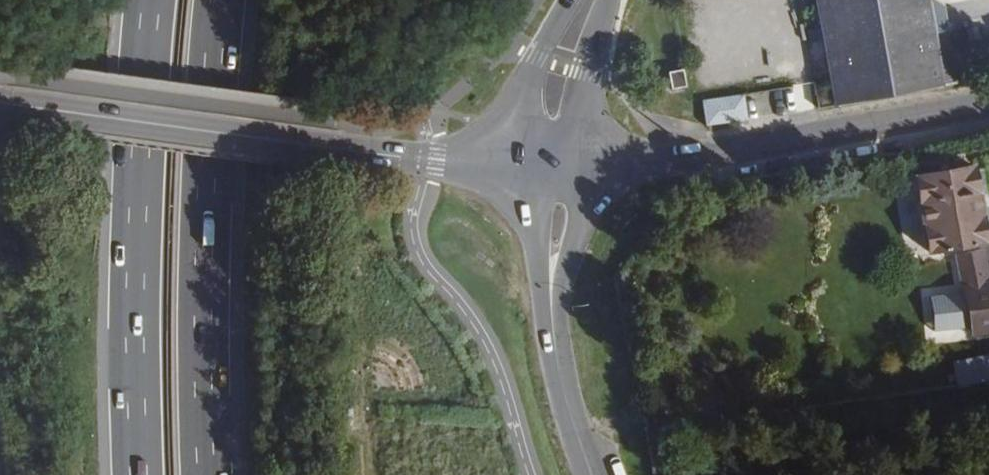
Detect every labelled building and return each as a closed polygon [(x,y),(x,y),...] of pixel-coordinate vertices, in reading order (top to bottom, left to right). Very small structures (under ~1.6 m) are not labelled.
[(713,20),(735,16),(732,0),(709,0),(713,20)] [(936,87),(927,35),(922,3),(921,0),(817,0),(831,77),(831,80),(833,90),(836,106),(936,87)] [(922,3),(927,35),(936,33),(941,27),(937,7),(929,2),(922,3)] [(757,11),(720,20),(724,37),(761,28),(757,11)] [(696,39),(715,38),(714,20),(695,21),(696,39)] [(927,35),(936,87),(952,84),(944,41),(942,38),(940,36),(938,35),(936,33),(927,35)] [(686,87),(683,70),(668,72),(670,90),(686,87)] [(815,109),(836,106),(833,90),(812,93),(815,109)] [(710,99),(714,124),(754,118),(750,92),(734,95),(710,99)] [(958,207),(922,212),(909,214),(917,276),(936,274),(966,271),(958,207)] [(972,323),(964,292),(941,296),(957,372),(988,369),(988,321),(972,323)]
